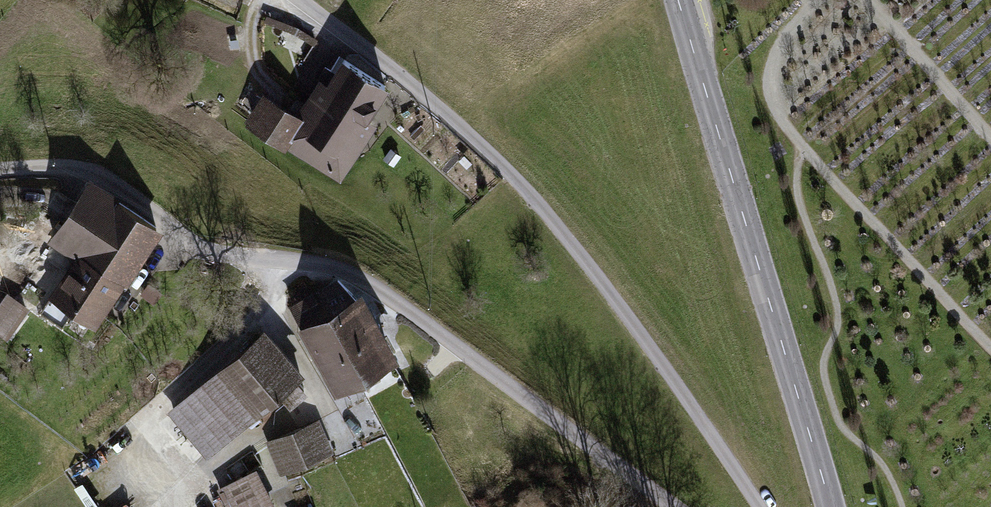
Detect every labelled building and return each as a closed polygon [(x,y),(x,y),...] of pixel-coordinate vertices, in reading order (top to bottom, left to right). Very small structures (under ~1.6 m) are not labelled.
[(317,39),(298,27),(266,15),(263,22),(294,34),(312,45),(313,46),(317,39)] [(339,55),(300,118),(284,143),(339,177),(373,123),(367,119),(388,85),(339,55)] [(300,118),(264,96),(248,122),(284,143),(300,118)] [(87,186),(52,240),(78,257),(52,297),(95,324),(156,230),(87,186)] [(401,358),(363,290),(357,294),(338,276),(289,303),(301,325),(298,327),(336,395),(401,358)] [(7,293),(0,303),(0,330),(6,334),(26,306),(7,293)] [(207,458),(306,374),(266,327),(167,411),(207,458)] [(319,418),(266,441),(281,476),(334,453),(319,418)] [(217,488),(227,506),(277,506),(257,468),(217,488)]
